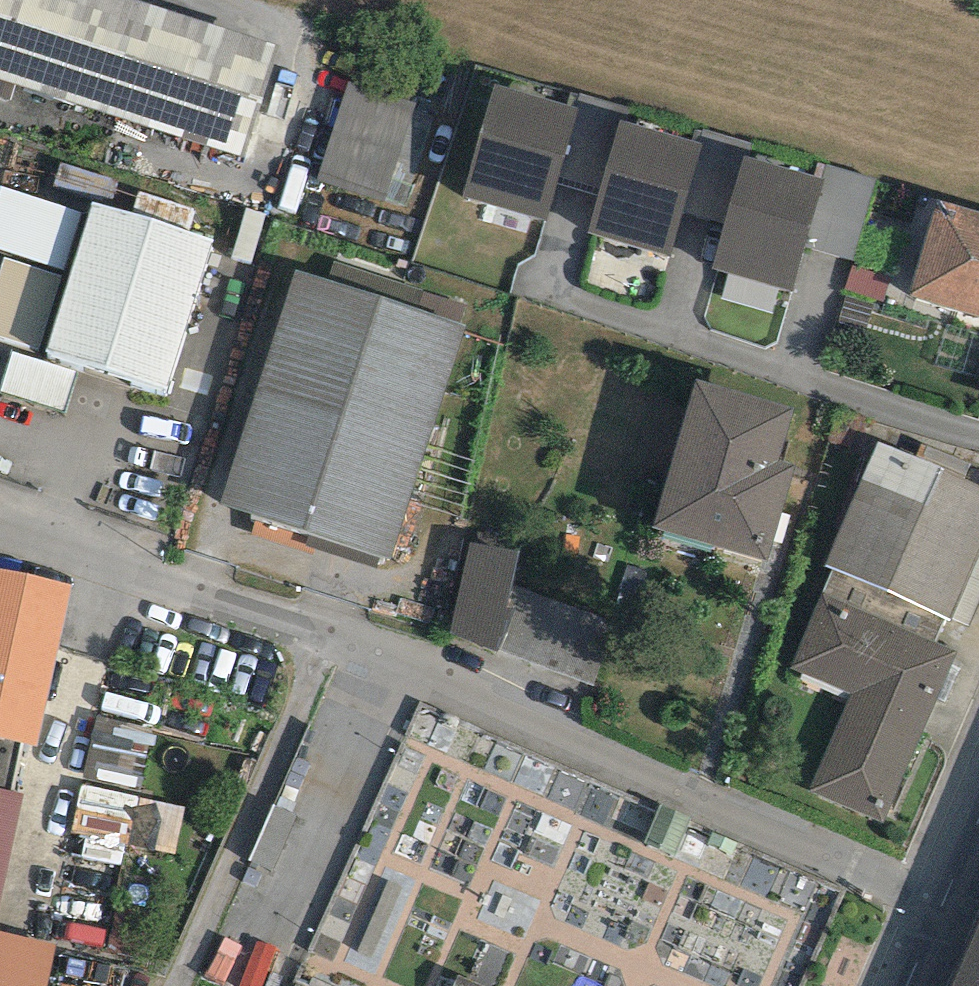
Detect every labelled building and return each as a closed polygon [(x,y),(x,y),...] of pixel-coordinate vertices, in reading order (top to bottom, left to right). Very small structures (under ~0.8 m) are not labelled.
[(139,0),(0,0),(0,78),(240,154),(275,43),(139,0)] [(417,104),(351,82),(319,176),(385,198),(417,104)] [(579,140),(497,115),(465,221),(547,246),(579,140)] [(708,179),(626,154),(594,260),(676,284),(708,179)] [(0,186),(0,248),(62,268),(81,212),(0,186)] [(830,215),(748,191),(716,296),(798,321),(830,215)] [(214,240),(93,202),(46,352),(167,389),(214,240)] [(940,232),(914,323),(978,341),(978,243),(940,232)] [(3,259),(0,269),(0,336),(38,348),(60,277),(3,259)] [(465,323),(296,269),(222,501),(391,554),(465,323)] [(64,412),(77,371),(12,351),(0,390),(0,392),(64,412)] [(800,441),(705,412),(661,554),(772,588),(798,502),(782,497),(800,441)] [(881,470),(829,585),(951,640),(978,578),(978,513),(881,470)] [(518,553),(471,542),(450,635),(499,650),(518,553)] [(0,570),(0,739),(21,744),(38,747),(72,585),(0,570)] [(886,841),(957,672),(818,615),(788,687),(848,712),(808,809),(886,841)] [(0,739),(0,789),(11,791),(21,744),(0,739)] [(23,794),(11,791),(0,789),(0,899),(23,794)] [(75,847),(172,848),(173,793),(76,792),(75,847)] [(953,985),(978,985),(978,927),(953,985)] [(0,930),(0,985),(46,985),(55,942),(0,930)]
